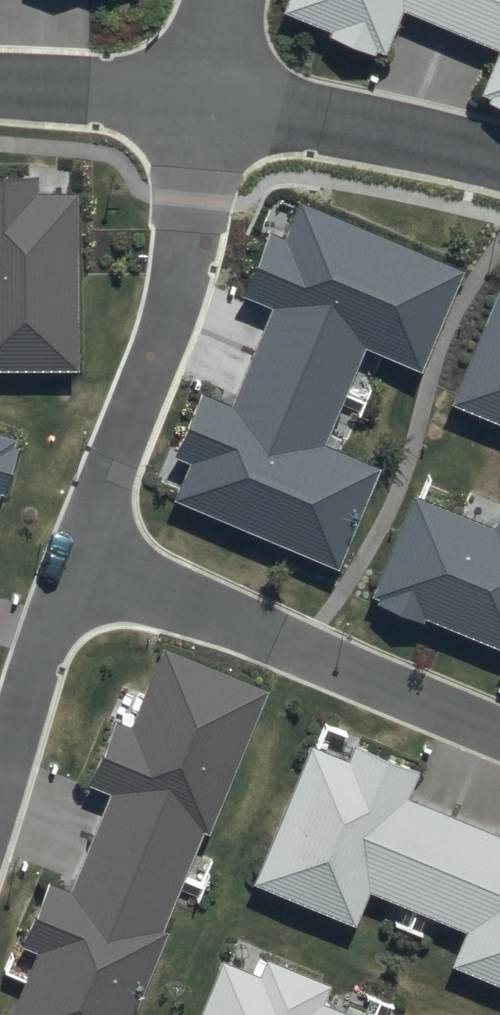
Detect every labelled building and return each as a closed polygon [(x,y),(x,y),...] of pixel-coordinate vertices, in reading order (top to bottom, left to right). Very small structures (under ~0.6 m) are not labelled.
[(287,12),(332,30),(329,37),(375,56),(377,50),(387,54),(404,12),(499,52),(499,0),(292,0),(287,12)] [(481,96),(490,100),(487,105),(499,110),(499,52),(481,96)] [(76,372),(76,194),(37,194),(38,178),(0,179),(0,372),(76,372)] [(176,502),(340,570),(381,470),(326,447),(367,349),(424,373),(465,273),(301,205),(287,239),(272,233),(245,298),(274,311),(234,408),(202,395),(176,459),(191,465),(176,502)] [(453,406),(499,425),(499,291),(453,406)] [(1,495),(6,496),(20,449),(15,447),(17,441),(0,436),(0,497),(1,495)] [(496,530),(415,497),(373,598),(379,601),(377,606),(425,625),(427,622),(499,652),(499,522),(496,530)] [(12,1014),(138,1014),(172,932),(161,927),(201,831),(211,835),(269,694),(165,652),(133,729),(117,722),(91,785),(110,793),(69,894),(45,884),(19,947),(37,954),(12,1014)] [(370,894),(466,933),(451,969),(499,989),(499,828),(411,792),(419,773),(355,747),(347,765),(310,750),(253,887),(356,929),(370,894)] [(324,1005),(332,987),(268,960),(260,978),(223,963),(201,1014),(349,1014),(324,1005)]
